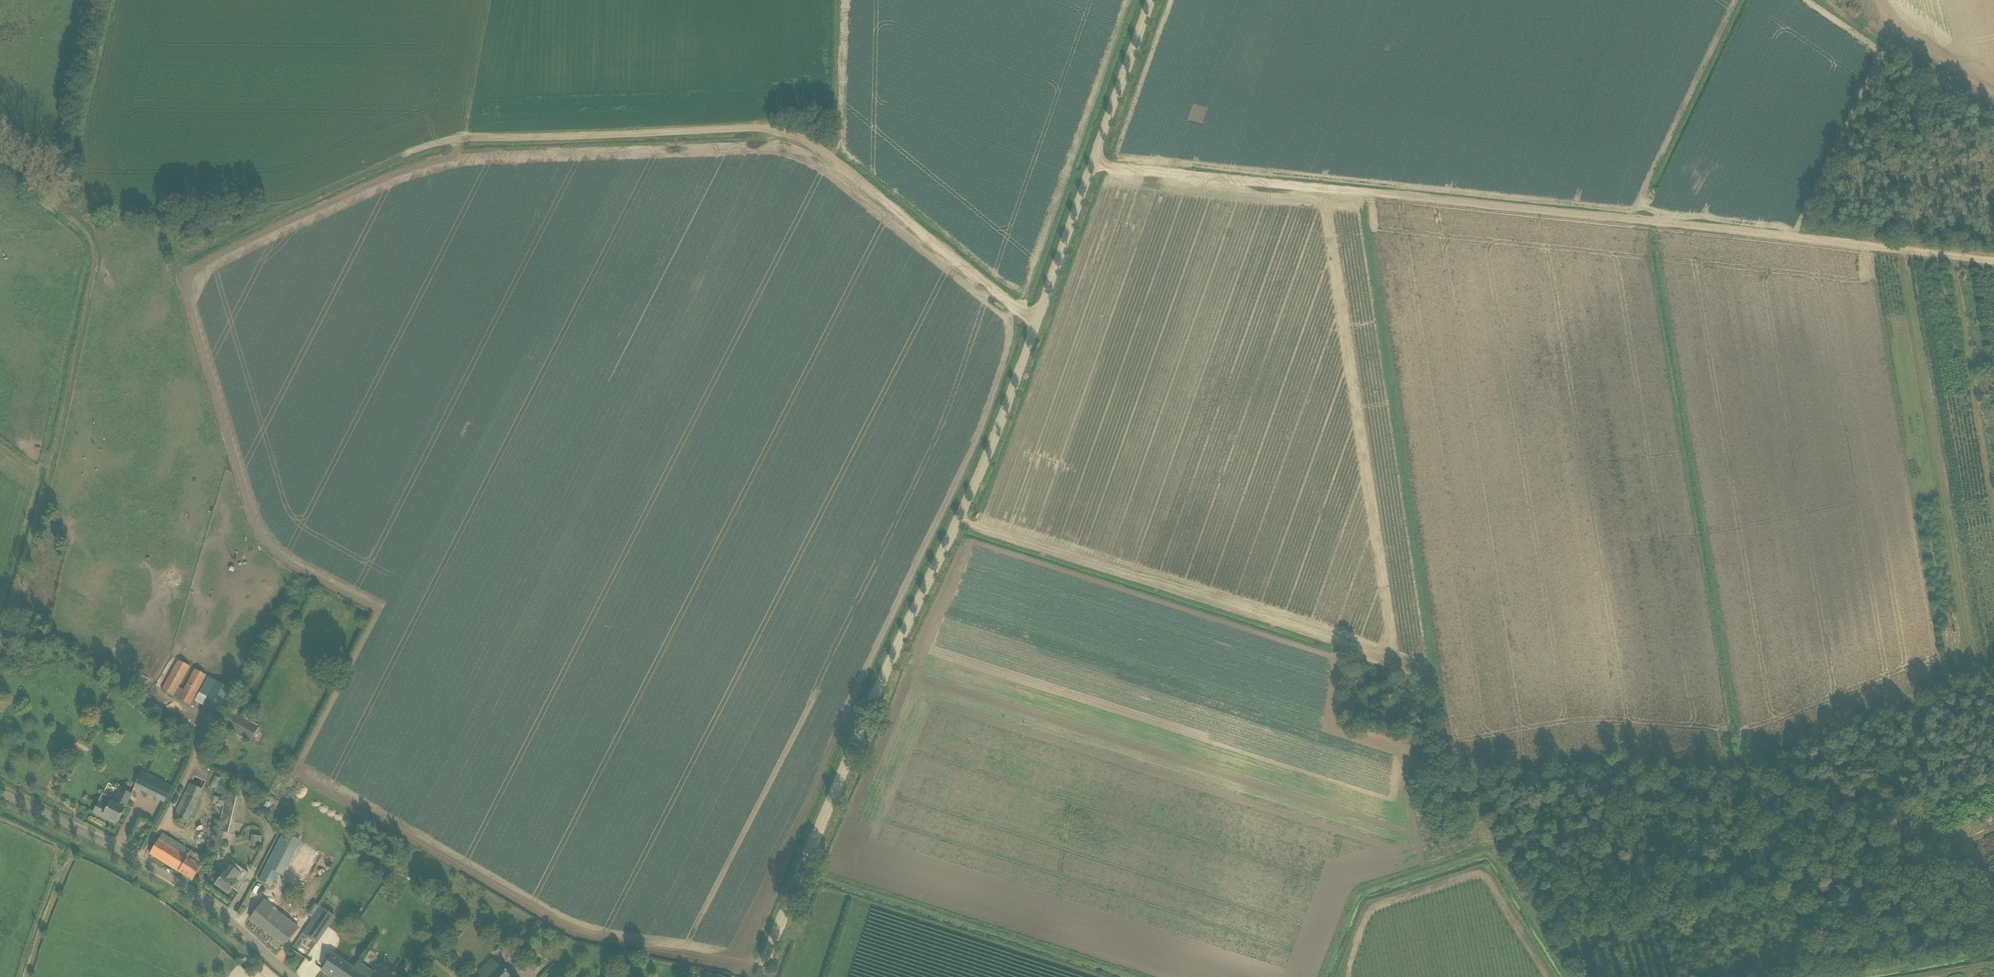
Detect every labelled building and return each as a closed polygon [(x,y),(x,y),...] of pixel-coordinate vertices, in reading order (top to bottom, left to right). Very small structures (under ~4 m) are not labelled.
[(178,660),(161,690),(190,706),(207,676),(195,669),(183,690),(179,688),(190,667),(178,660)] [(217,682),(203,706),(217,714),(231,689),(217,682)] [(216,723),(250,743),(259,727),(225,707),(216,723)] [(140,772),(133,787),(163,802),(171,787),(140,772)] [(111,822),(113,820),(118,823),(125,809),(124,809),(131,795),(121,790),(115,801),(103,795),(93,813),(111,822)] [(179,805),(193,811),(199,797),(186,791),(179,805)] [(228,834),(231,822),(221,819),(214,849),(219,851),(221,845),(224,833),(228,834)] [(162,834),(150,854),(192,881),(201,866),(191,860),(195,854),(162,834)] [(251,835),(251,844),(262,844),(262,835),(251,835)] [(277,873),(281,875),(297,844),(282,836),(259,883),(270,888),(277,873)] [(248,873),(237,865),(234,869),(230,866),(224,873),(215,885),(228,895),(233,888),(238,892),(238,893),(239,893),(249,873),(248,873)] [(264,900),(250,919),(285,946),(299,928),(276,911),(277,910),(264,900)] [(326,930),(335,917),(331,914),(323,927),(326,929),(326,930)] [(357,963),(349,957),(344,953),(336,948),(333,954),(322,970),(333,976),(370,976),(373,973),(357,963)] [(492,959),(479,972),(483,976),(510,976),(492,959)]
